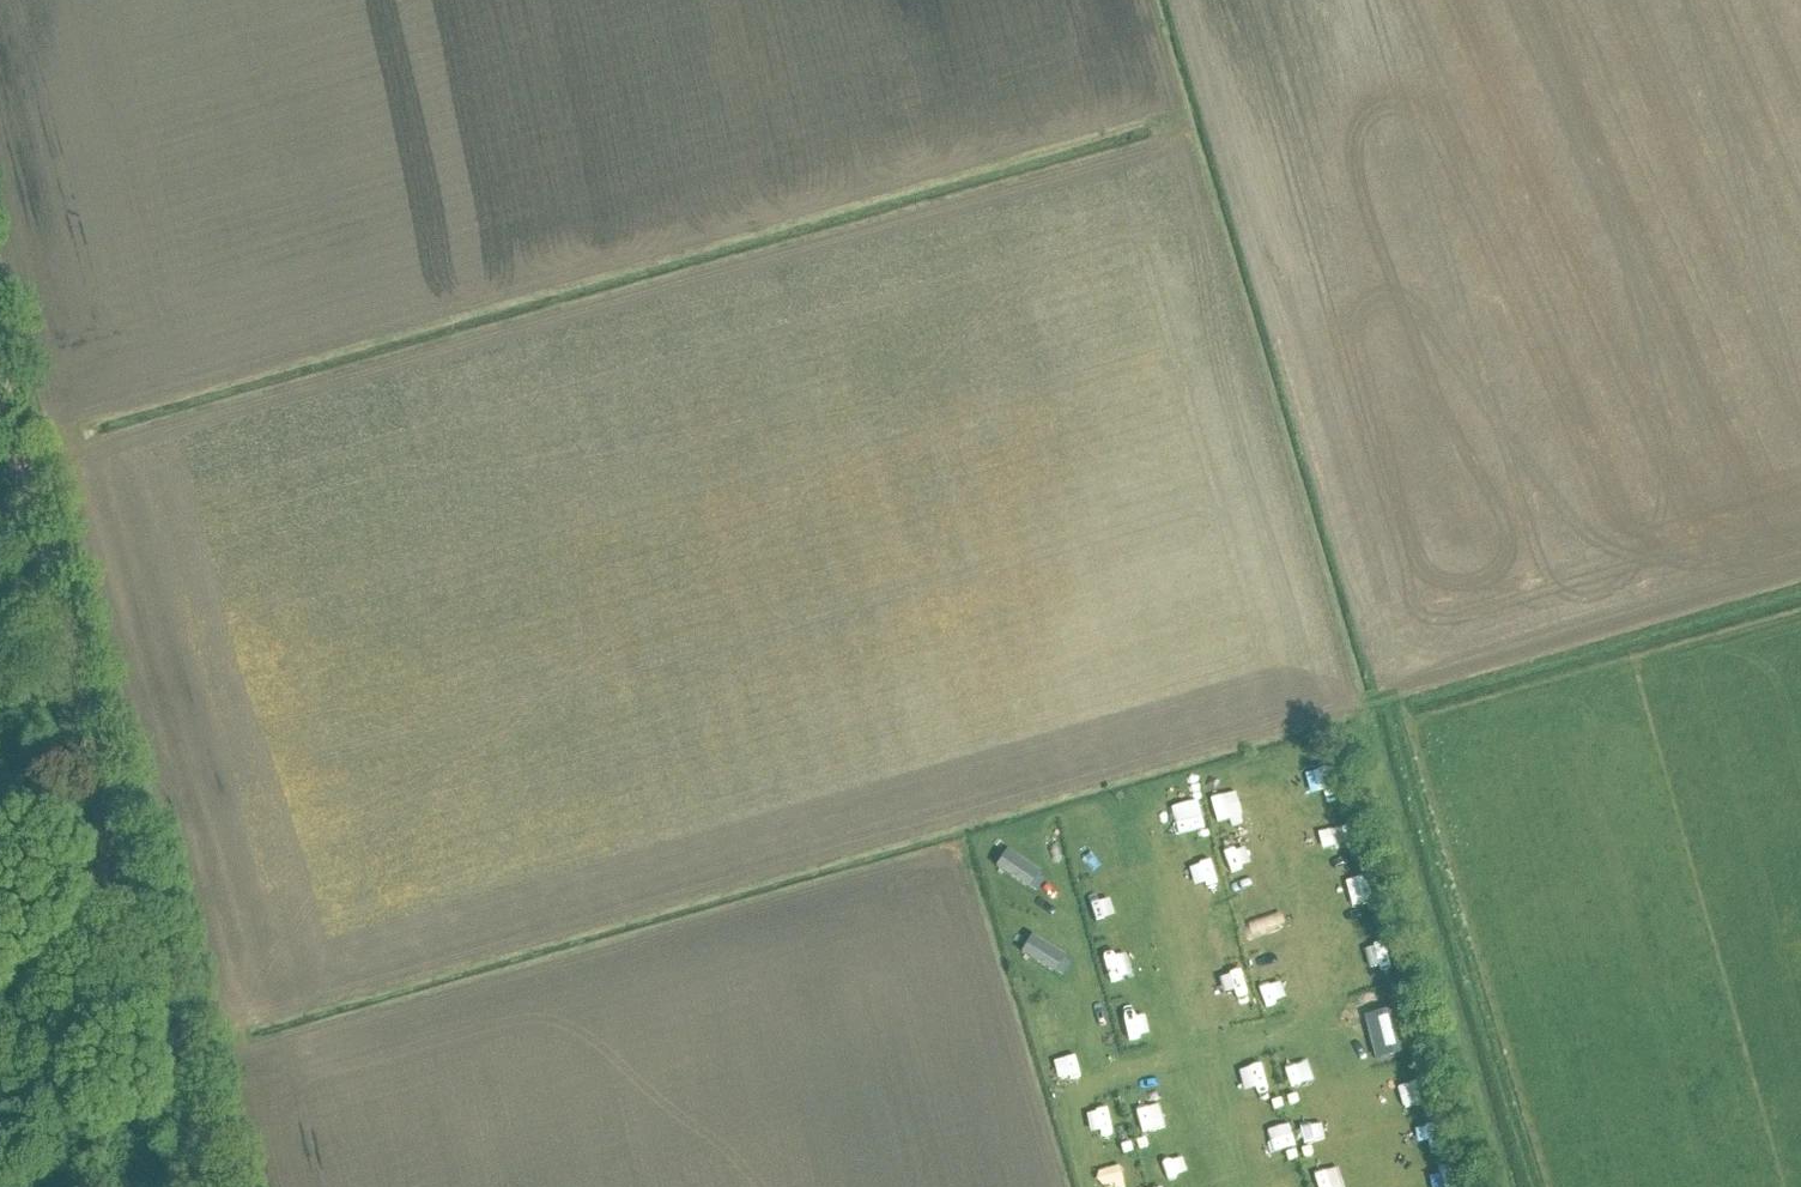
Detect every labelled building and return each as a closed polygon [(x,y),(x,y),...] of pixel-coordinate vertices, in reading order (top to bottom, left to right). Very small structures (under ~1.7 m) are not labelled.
[(1398,1009),(1364,1018),(1375,1062),(1409,1053),(1398,1009)]
